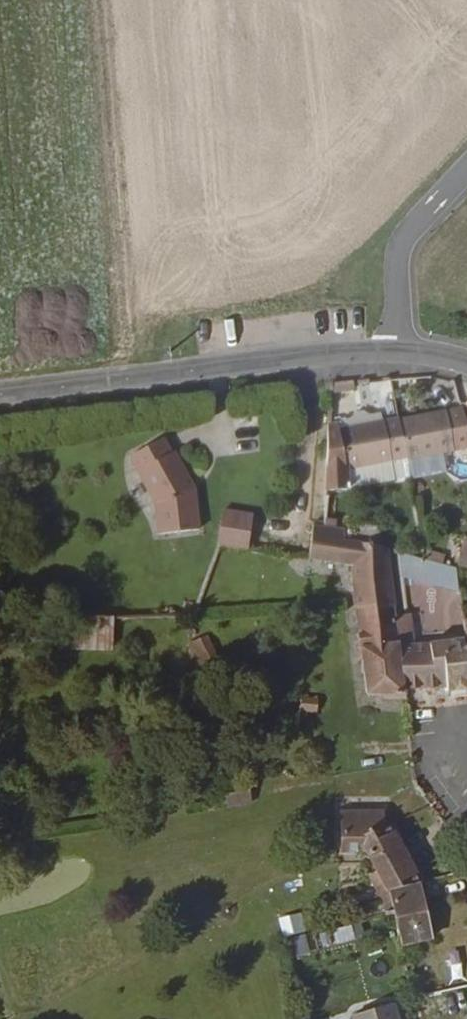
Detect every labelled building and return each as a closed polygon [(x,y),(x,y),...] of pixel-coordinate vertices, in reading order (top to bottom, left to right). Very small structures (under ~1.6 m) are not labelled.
[(466,397),(455,415),(466,423),(466,398),(466,397)] [(402,472),(463,457),(451,420),(394,432),(402,469),(402,472)] [(338,539),(340,483),(402,469),(394,432),(393,430),(329,445),(327,538),(338,539)] [(177,450),(173,450),(166,434),(133,450),(153,489),(156,530),(196,529),(195,487),(177,450)] [(221,513),(216,544),(245,551),(250,519),(221,513)] [(327,538),(325,537),(325,529),(311,526),(306,563),(350,573),(348,588),(352,618),(392,615),(382,560),(342,552),(343,540),(338,539),(327,538)] [(464,569),(430,561),(394,552),(400,573),(465,587),(464,569)] [(87,614),(86,648),(113,649),(114,615),(87,614)] [(389,702),(401,702),(402,695),(400,662),(393,622),(392,615),(352,618),(362,701),(388,699),(389,702)] [(441,692),(442,697),(466,695),(464,669),(462,650),(412,650),(409,634),(414,634),(413,628),(408,628),(407,621),(403,621),(393,622),(400,662),(402,695),(441,692)] [(187,697),(210,686),(193,645),(170,654),(187,697)] [(238,804),(237,792),(211,796),(212,807),(238,804)] [(332,817),(335,854),(358,852),(361,836),(380,829),(378,812),(332,817)] [(414,887),(388,825),(380,829),(361,836),(358,852),(369,871),(383,894),(414,887)] [(379,911),(386,910),(383,894),(369,871),(360,876),(379,911)] [(428,878),(430,893),(456,891),(454,875),(428,878)] [(392,935),(421,929),(414,887),(383,894),(386,910),(379,911),(373,911),(374,918),(387,916),(392,935)] [(289,956),(310,952),(304,913),(283,916),(289,956)] [(361,921),(333,928),(337,943),(365,935),(361,921)] [(394,944),(424,940),(421,929),(392,935),(394,944)] [(342,1018),(383,1018),(378,997),(339,1007),(342,1018)]
